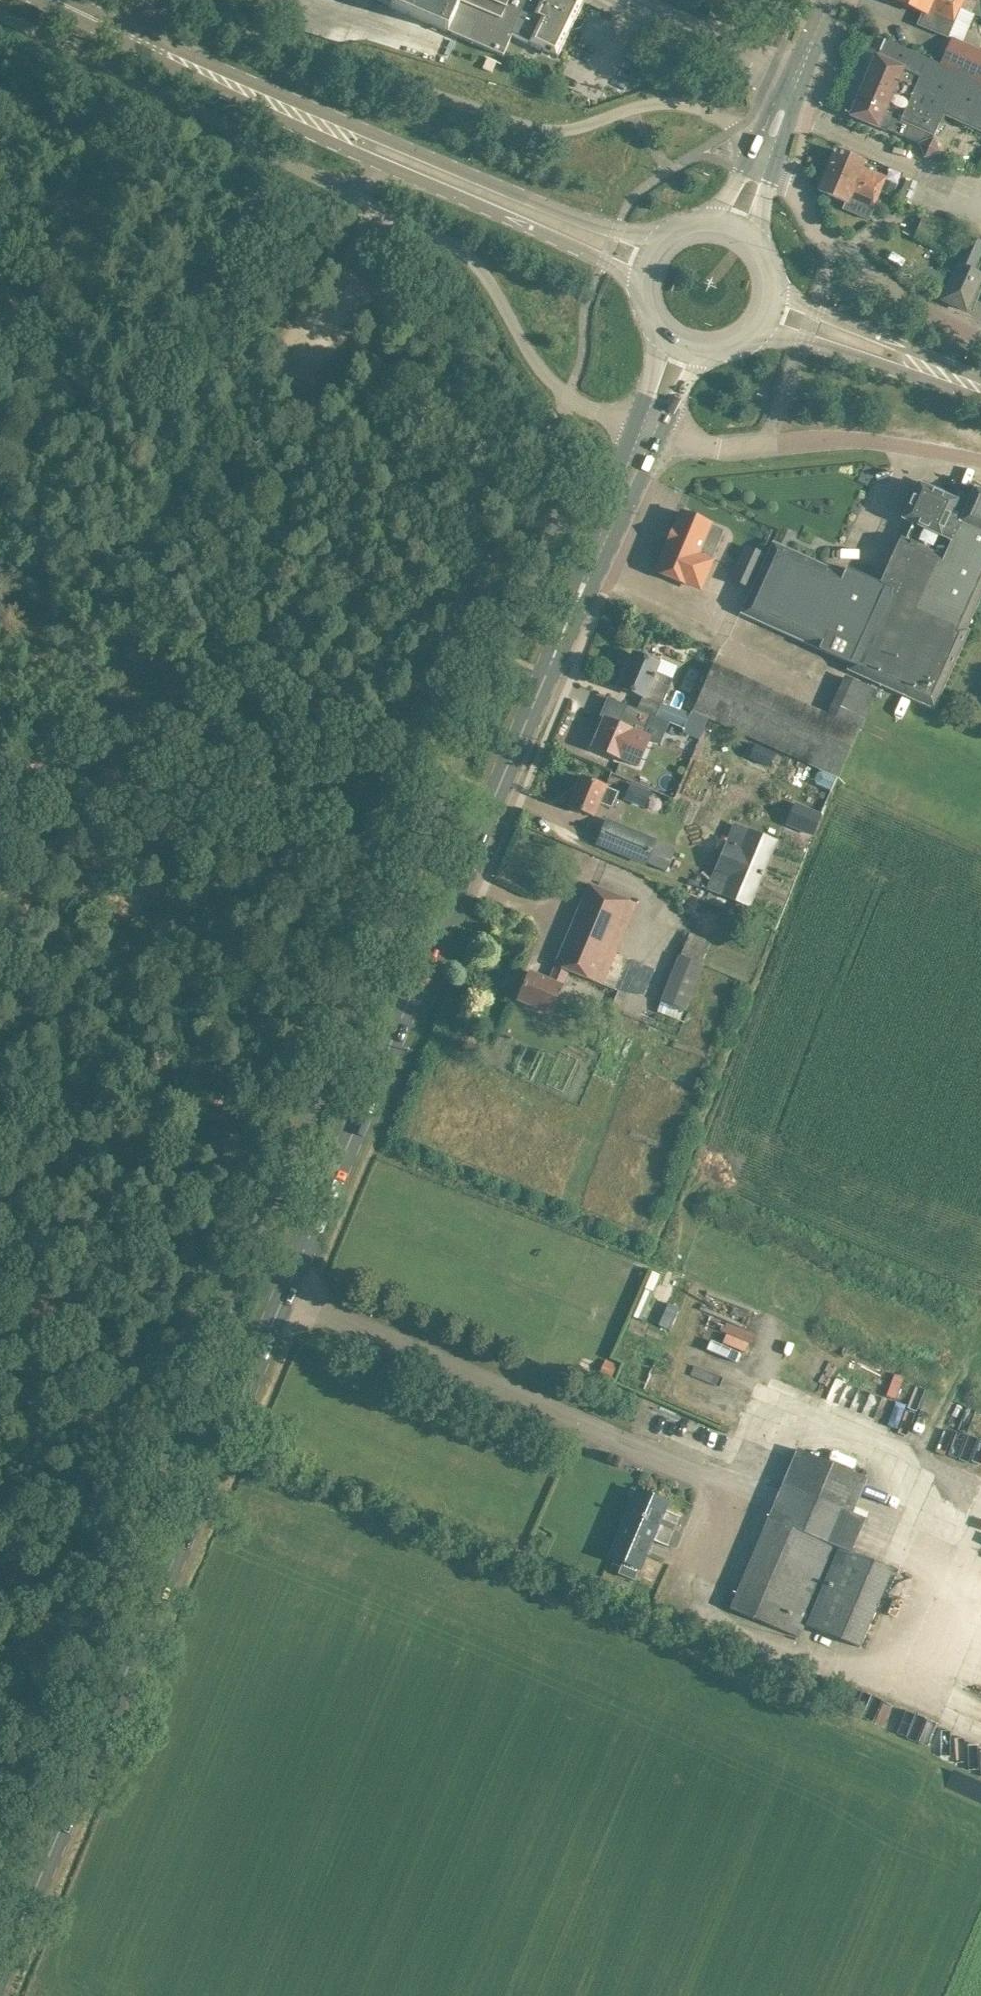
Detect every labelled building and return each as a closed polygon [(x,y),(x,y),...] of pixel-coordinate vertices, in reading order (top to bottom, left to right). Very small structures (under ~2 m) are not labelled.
[(580,0),(373,0),(503,55),(512,35),(528,43),(527,44),(556,58),(569,32),(580,28),(584,21),(577,17),(584,2),(580,0)] [(939,0),(890,0),(908,7),(923,13),(919,25),(949,37),(960,9),(959,8),(939,0)] [(959,8),(963,0),(939,0),(959,8)] [(875,56),(850,116),(921,145),(925,156),(937,152),(933,140),(943,116),(980,132),(980,84),(940,65),(880,38),(880,39),(883,41),(876,57),(875,56)] [(940,65),(980,84),(980,52),(952,39),(941,64),(940,65)] [(835,150),(827,171),(879,192),(880,188),(884,180),(885,178),(870,172),(868,175),(859,171),(863,162),(835,150)] [(879,192),(827,171),(818,192),(846,203),(848,197),(872,207),(879,192)] [(893,198),(903,202),(910,183),(900,179),(898,185),(893,198)] [(880,188),(879,192),(893,198),(898,185),(884,180),(880,188)] [(914,238),(952,254),(963,230),(925,214),(914,238)] [(974,271),(980,255),(980,243),(970,238),(958,263),(974,271)] [(974,271),(958,263),(941,300),(965,311),(980,277),(980,274),(974,271)] [(867,482),(845,531),(862,539),(884,490),(867,482)] [(923,706),(934,710),(970,631),(967,629),(980,598),(980,491),(973,487),(969,496),(961,492),(953,495),(951,499),(918,484),(901,519),(912,524),(905,539),(900,537),(879,583),(846,568),(843,574),(772,541),(739,614),(849,664),(846,671),(923,706)] [(681,513),(657,571),(685,583),(699,589),(710,563),(711,563),(711,562),(724,531),(681,513)] [(689,714),(662,703),(670,685),(672,679),(655,671),(658,664),(632,653),(618,687),(660,705),(655,716),(683,728),(689,714)] [(693,706),(692,712),(837,778),(877,690),(845,676),(826,716),(712,665),(693,706)] [(600,730),(592,748),(620,760),(620,759),(638,766),(649,740),(649,738),(643,736),(651,715),(637,710),(627,705),(619,724),(604,718),(600,730)] [(691,714),(684,730),(700,737),(707,722),(691,714)] [(857,739),(843,770),(859,777),(873,746),(857,739)] [(748,742),(744,752),(750,755),(749,758),(768,767),(774,754),(748,742)] [(789,803),(808,766),(788,756),(769,793),(789,803)] [(817,774),(814,781),(815,785),(829,791),(829,790),(834,779),(821,773),(817,774)] [(567,806),(585,814),(592,817),(598,803),(610,809),(617,793),(605,788),(580,777),(567,806)] [(627,795),(645,802),(650,792),(631,784),(627,795)] [(795,804),(787,824),(812,835),(821,815),(795,804)] [(597,843),(647,864),(657,839),(607,818),(597,843)] [(727,841),(715,871),(729,877),(721,896),(749,907),(777,841),(748,829),(741,847),(727,841)] [(657,839),(647,864),(665,871),(675,847),(657,839)] [(517,999),(535,1008),(549,1013),(567,970),(600,984),(614,952),(615,952),(635,904),(606,892),(587,884),(553,964),(555,965),(549,980),(529,972),(517,999)] [(689,933),(680,956),(678,955),(660,1001),(683,1010),(712,942),(689,933)] [(605,1360),(600,1373),(611,1379),(617,1365),(605,1360)] [(730,1610),(798,1639),(804,1625),(860,1649),(892,1571),(850,1554),(867,1513),(855,1508),(867,1480),(797,1450),(730,1610)] [(636,1570),(656,1523),(664,1504),(635,1492),(606,1557),(636,1570)] [(511,1563),(517,1550),(506,1545),(500,1557),(511,1563)]
